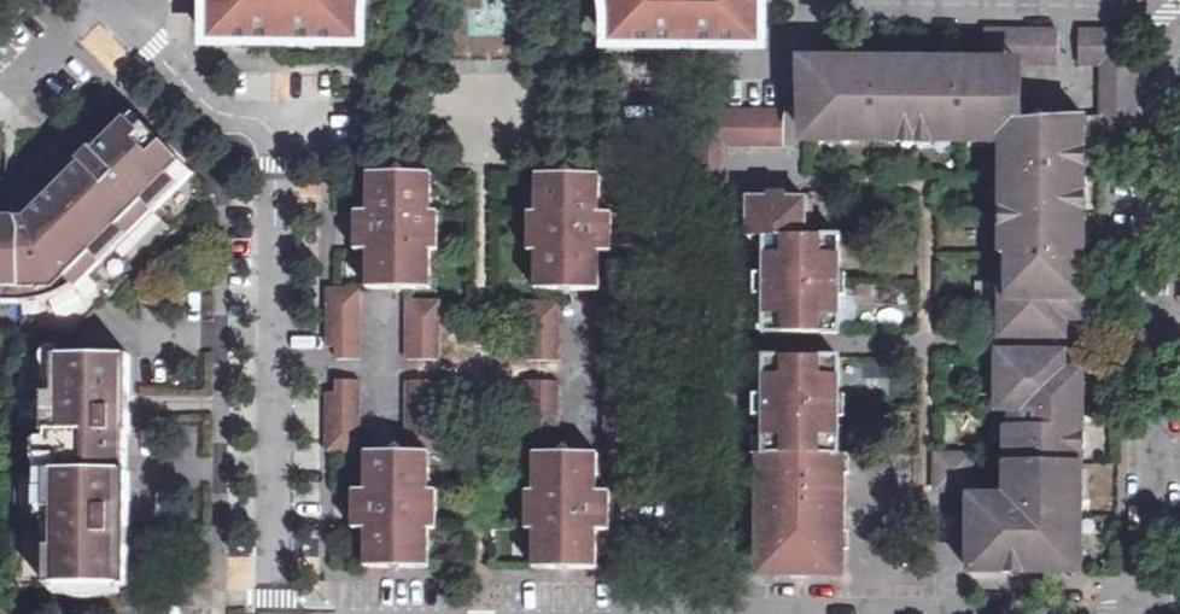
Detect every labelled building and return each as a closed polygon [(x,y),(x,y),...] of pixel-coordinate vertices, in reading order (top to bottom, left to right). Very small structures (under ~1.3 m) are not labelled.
[(279,40),(287,40),(287,32),(300,32),(300,40),(346,40),(360,26),(360,11),(363,0),(210,0),(210,24),(224,40),(279,40)] [(610,1),(612,16),(612,27),(628,44),(763,45),(763,0),(610,0),(610,1)] [(224,40),(210,24),(209,39),(224,40)] [(360,26),(346,40),(360,39),(359,34),(359,29),(360,26)] [(628,44),(612,27),(611,44),(628,44)] [(1082,259),(1082,247),(1082,211),(1073,210),(1073,196),(1082,196),(1082,177),(1082,171),(1082,153),(1082,117),(1019,122),(1018,96),(1016,82),(1010,69),(1007,64),(1057,64),(1058,31),(984,31),(984,40),(983,62),(980,63),(832,61),(806,61),(804,97),(815,96),(815,112),(801,112),(804,125),(810,141),(825,141),(825,132),(870,132),(870,141),(900,141),(900,132),(915,132),(930,132),(929,140),(987,140),(987,132),(1000,132),(1000,141),(1000,211),(1011,211),(1010,226),(1000,226),(1000,282),(1007,282),(1008,296),(999,296),(1000,335),(1062,336),(1062,319),(1082,319),(1082,288),(1082,259)] [(1132,31),(1078,31),(1078,64),(1100,65),(1098,116),(1082,117),(1082,153),(1102,153),(1131,153),(1132,31)] [(287,32),(287,40),(300,40),(300,32),(287,32)] [(694,146),(729,146),(729,111),(694,110),(694,146)] [(729,111),(729,146),(784,147),(785,111),(729,111)] [(61,303),(195,172),(137,115),(111,141),(98,154),(93,149),(81,161),(85,166),(30,220),(0,220),(0,303),(61,303)] [(825,132),(825,141),(870,141),(870,132),(825,132)] [(900,132),(900,141),(915,141),(915,132),(900,132)] [(915,132),(915,141),(929,140),(930,132),(915,132)] [(987,132),(987,140),(1000,141),(1000,132),(987,132)] [(98,154),(111,141),(106,135),(93,149),(98,154)] [(694,183),(729,183),(729,146),(694,146),(694,183)] [(370,173),(366,173),(366,212),(353,212),(352,252),(365,252),(365,291),(414,291),(414,274),(429,274),(429,254),(429,213),(430,190),(415,190),(415,174),(370,173)] [(415,190),(430,190),(430,174),(415,174),(415,190)] [(599,176),(550,175),(550,191),(537,191),(536,215),(536,254),(536,276),(549,276),(549,292),(597,293),(598,255),(610,254),(610,235),(610,215),(599,215),(599,176)] [(550,175),(537,175),(537,191),(550,191),(550,175)] [(1073,210),(1082,211),(1082,196),(1073,196),(1073,210)] [(751,199),(752,211),(751,235),(767,235),(767,271),(767,294),(767,332),(841,333),(841,295),(847,295),(848,271),(842,271),(842,235),(809,234),(809,198),(791,198),(767,198),(751,199)] [(1011,211),(1000,211),(1000,226),(1010,226),(1011,211)] [(439,213),(429,213),(429,254),(438,254),(439,213)] [(526,254),(536,254),(536,215),(527,214),(526,254)] [(767,294),(767,271),(757,271),(757,283),(756,294),(767,294)] [(414,274),(414,291),(429,291),(429,274),(414,274)] [(549,276),(536,276),(536,292),(549,292),(549,276)] [(1007,282),(1000,282),(999,296),(1008,296),(1007,282)] [(344,358),(359,358),(359,289),(335,289),(329,289),(325,289),(325,346),(329,346),(336,346),(336,358),(344,358)] [(405,359),(439,359),(439,301),(405,301),(405,359)] [(526,360),(560,360),(561,302),(527,302),(526,360)] [(56,332),(19,332),(18,583),(129,585),(130,545),(125,545),(126,528),(130,528),(130,468),(128,467),(128,431),(131,430),(130,413),(126,412),(126,395),(129,393),(130,356),(56,354),(56,332)] [(1022,571),(1080,572),(1079,530),(1069,530),(1069,514),(1069,498),(1079,498),(1080,408),(1079,373),(1061,372),(1062,354),(996,354),(997,409),(1012,409),(1012,425),(1006,425),(1006,497),(969,497),(968,571),(1007,571),(1006,561),(1022,560),(1022,571)] [(766,568),(841,568),(841,532),(849,531),(848,470),(841,470),(841,417),(847,417),(848,394),(841,393),(842,357),(782,356),(767,357),(766,372),(766,393),(766,416),(767,453),(767,471),(760,471),(759,508),(767,509),(767,531),(766,568)] [(328,451),(334,451),(359,451),(359,381),(345,381),(336,380),(336,393),(328,393),(325,393),(325,451),(328,451)] [(365,567),(418,567),(418,552),(430,551),(430,531),(431,490),(431,469),(419,469),(419,451),(430,451),(438,451),(438,381),(405,381),(406,451),(366,451),(366,490),(354,490),(354,532),(366,532),(365,567)] [(560,382),(526,381),(525,451),(535,451),(548,452),(548,469),(536,469),(536,491),(536,532),(536,553),(548,553),(548,568),(599,568),(599,533),(612,533),(612,517),(612,491),(600,492),(600,452),(560,451),(560,382)] [(766,416),(766,393),(756,393),(756,403),(756,416),(766,416)] [(419,469),(431,469),(430,451),(419,451),(419,469)] [(548,452),(535,451),(536,469),(548,469),(548,452)] [(933,490),(969,491),(969,456),(934,455),(933,490)] [(439,491),(431,490),(430,531),(439,531),(439,491)] [(528,531),(536,532),(536,491),(528,491),(528,531)] [(1069,498),(1069,514),(1079,514),(1079,498),(1069,498)] [(1069,530),(1079,530),(1079,514),(1069,514),(1069,530)] [(418,567),(430,567),(430,551),(418,552),(418,567)] [(548,553),(536,553),(536,568),(548,568),(548,553)] [(1006,561),(1007,571),(1022,571),(1022,560),(1006,561)]
